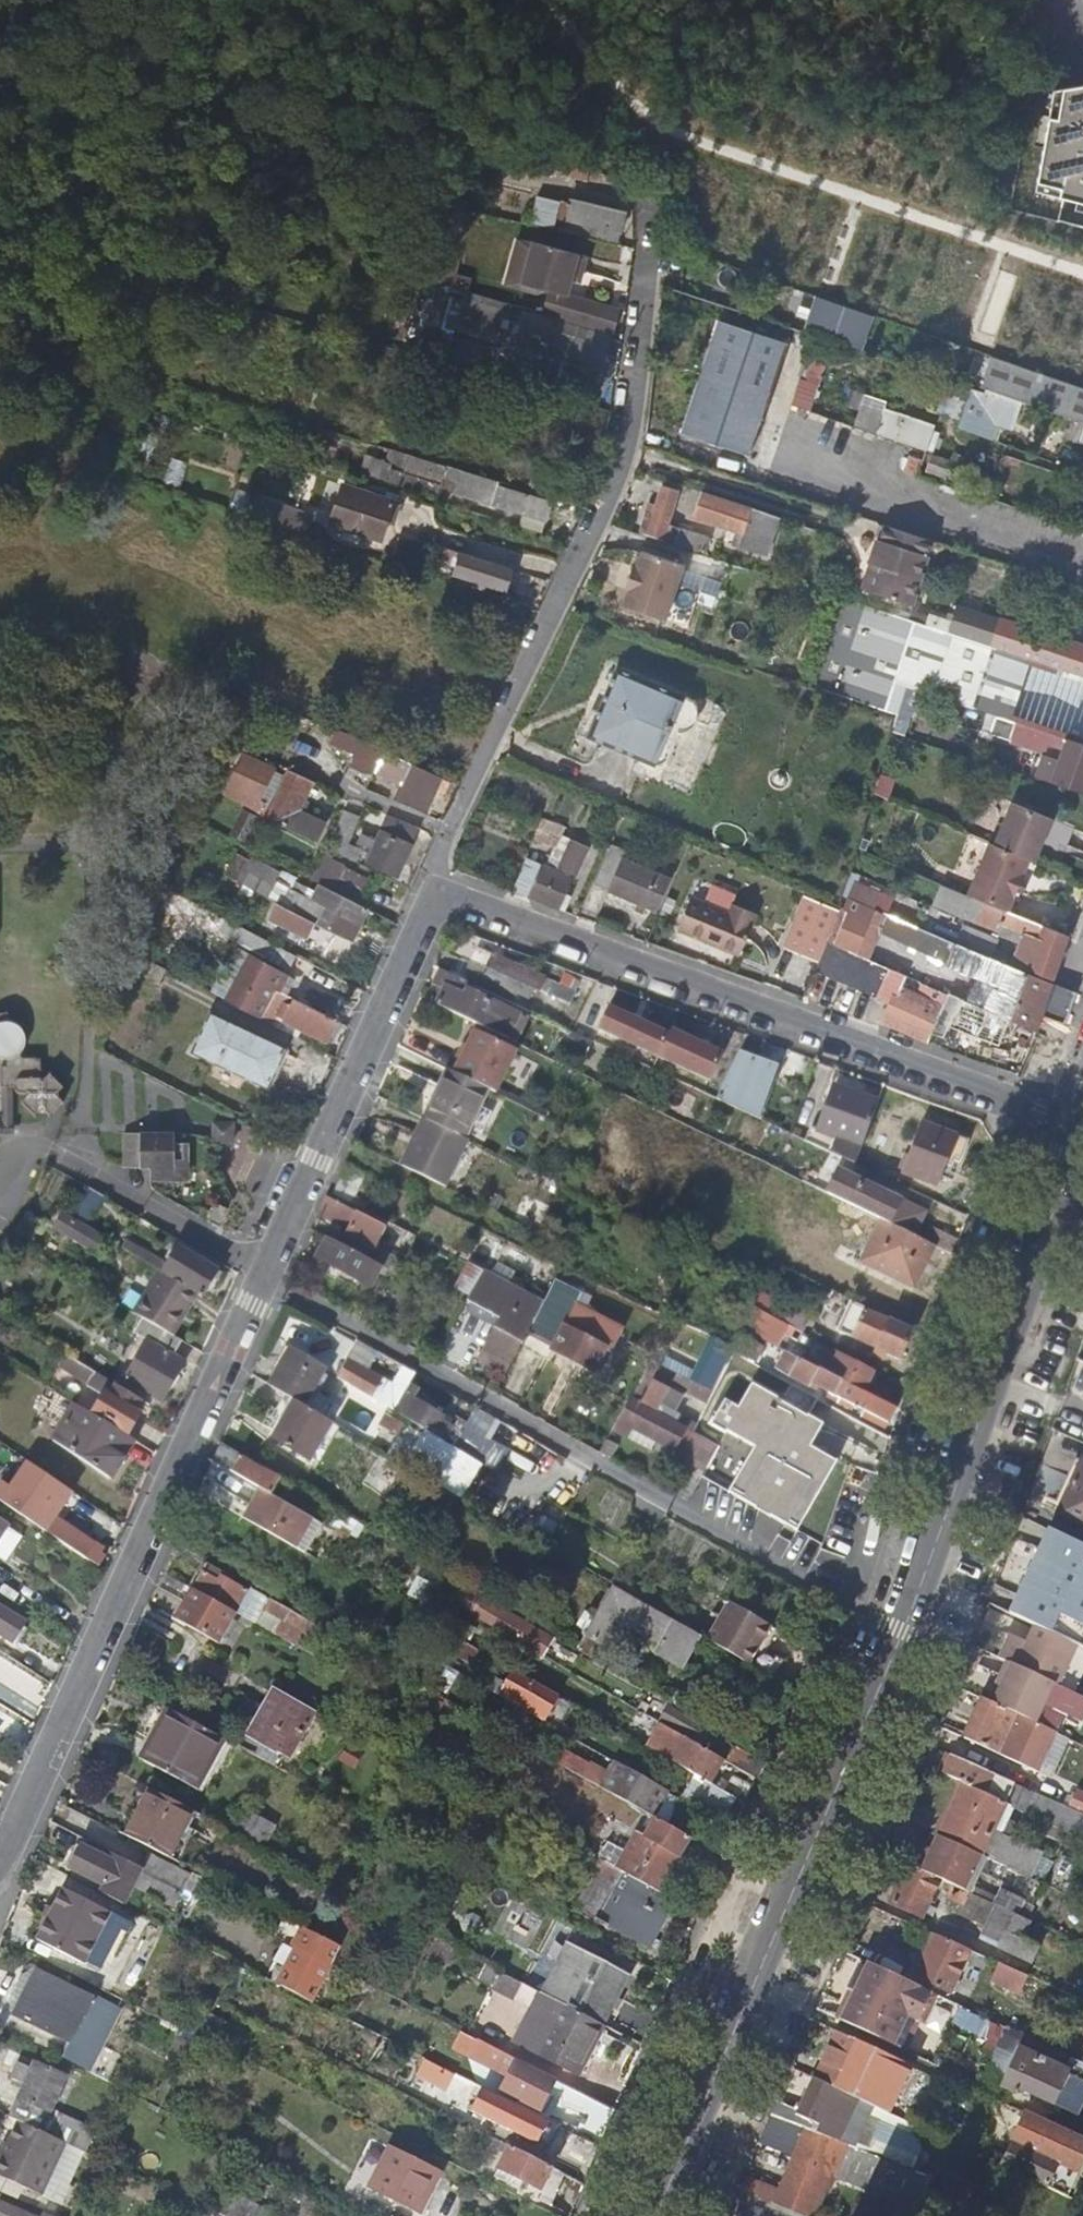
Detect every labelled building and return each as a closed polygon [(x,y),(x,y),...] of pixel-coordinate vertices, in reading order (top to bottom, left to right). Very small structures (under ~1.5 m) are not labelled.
[(1061,103),(1044,200),(1082,211),(1082,99),(1061,103)] [(577,182),(579,173),(558,168),(556,178),(577,182)] [(530,200),(525,226),(545,231),(550,204),(530,200)] [(548,231),(556,233),(558,221),(563,204),(555,202),(548,231)] [(558,221),(612,234),(616,215),(563,204),(558,221)] [(556,233),(609,245),(612,234),(558,221),(556,233)] [(518,283),(528,245),(511,240),(499,285),(506,288),(516,292),(518,284),(518,283)] [(550,319),(609,335),(615,313),(561,299),(571,258),(528,245),(518,283),(518,284),(534,290),(555,297),(550,319)] [(439,288),(450,291),(456,257),(444,256),(439,288)] [(534,290),(518,284),(516,292),(532,297),(534,290)] [(856,353),(867,316),(866,316),(816,300),(813,298),(800,335),(815,339),(856,353)] [(605,341),(528,318),(521,340),(599,363),(605,341)] [(711,324),(688,400),(756,422),(780,347),(711,324)] [(990,358),(979,392),(991,397),(1012,403),(1082,426),(1082,389),(990,358)] [(788,405),(806,412),(813,386),(795,381),(788,405)] [(933,413),(954,420),(965,388),(949,383),(942,381),(933,413)] [(1006,424),(1012,403),(991,397),(989,400),(968,393),(955,430),(976,436),(983,416),(1006,424)] [(850,427),(922,452),(927,432),(877,416),(881,404),(860,398),(850,427)] [(756,422),(688,400),(676,437),(744,458),(756,422)] [(498,485),(498,481),(446,463),(444,466),(408,455),(405,467),(454,483),(450,492),(544,522),(551,502),(498,485)] [(976,489),(981,473),(930,455),(923,471),(976,489)] [(396,486),(435,498),(439,487),(400,475),(396,486)] [(985,497),(991,483),(986,481),(980,494),(985,497)] [(402,505),(342,484),(327,526),(382,545),(391,521),(396,522),(402,505)] [(644,533),(662,538),(665,527),(667,522),(677,491),(660,485),(654,504),(651,513),(644,533)] [(748,517),(699,501),(692,518),(743,535),(748,517)] [(644,510),(651,513),(654,504),(647,503),(644,510)] [(264,521),(300,533),(305,517),(293,514),(270,506),(264,521)] [(676,531),(673,545),(705,556),(712,536),(667,522),(665,527),(676,531)] [(885,527),(879,524),(873,540),(923,558),(929,541),(885,527)] [(662,538),(660,541),(673,545),(676,531),(665,527),(662,538)] [(412,539),(409,547),(435,555),(433,560),(454,568),(453,574),(473,581),(472,585),(493,594),(495,589),(503,591),(509,571),(412,539)] [(873,540),(870,549),(875,551),(921,566),(923,558),(873,540)] [(875,551),(870,549),(865,565),(874,568),(866,592),(907,607),(921,566),(875,551)] [(623,608),(665,621),(677,585),(683,567),(640,553),(635,569),(632,569),(625,591),(628,592),(623,608)] [(858,589),(866,592),(874,568),(865,565),(858,589)] [(1082,747),(1082,681),(834,599),(806,687),(898,719),(908,689),(954,705),(1014,724),(1082,747)] [(614,673),(582,741),(648,772),(652,772),(654,772),(657,771),(658,769),(659,767),(660,765),(660,763),(658,759),(655,756),(661,744),(676,749),(680,749),(687,747),(690,745),(695,739),(698,732),(697,721),(695,715),(692,712),(689,709),(614,673)] [(1082,799),(1082,747),(1014,724),(1006,744),(1043,756),(1047,748),(1063,752),(1051,788),(1082,799)] [(400,760),(348,737),(342,751),(354,757),(355,763),(365,768),(364,761),(394,774),(400,760)] [(229,788),(259,802),(273,771),(244,757),(229,788)] [(441,780),(410,766),(406,775),(398,772),(394,781),(402,784),(396,797),(427,811),(441,780)] [(290,772),(269,819),(311,840),(320,820),(300,811),(314,783),(290,772)] [(1050,819),(1009,803),(993,844),(1028,859),(1033,861),(1050,819)] [(350,846),(362,817),(346,811),(331,850),(346,858),(350,846)] [(389,815),(381,831),(412,845),(419,829),(389,815)] [(326,824),(320,820),(311,840),(317,843),(326,824)] [(412,845),(381,831),(376,841),(361,835),(358,843),(372,850),(367,863),(399,877),(412,845)] [(993,844),(989,843),(969,893),(1008,909),(1028,859),(993,844)] [(627,851),(612,845),(611,845),(610,848),(625,855),(627,851)] [(346,858),(358,864),(362,852),(350,846),(346,858)] [(624,858),(625,855),(610,848),(595,882),(612,889),(611,891),(657,910),(661,898),(666,885),(651,879),(654,870),(624,858)] [(517,890),(531,897),(558,909),(581,858),(569,852),(559,873),(530,860),(517,890)] [(259,862),(254,872),(280,886),(285,876),(259,862)] [(369,891),(374,880),(346,866),(340,876),(369,891)] [(367,909),(318,884),(314,892),(294,881),(290,890),(296,893),(289,909),(308,919),(351,941),(367,909)] [(688,895),(683,907),(674,929),(735,955),(744,934),(754,911),(730,901),(726,911),(688,895)] [(1068,935),(969,895),(961,915),(978,921),(996,928),(999,923),(1024,934),(1014,961),(1054,976),(1068,935)] [(875,907),(848,897),(844,909),(848,911),(840,929),(833,926),(828,940),(841,945),(856,952),(875,907)] [(308,919),(289,909),(287,908),(285,913),(305,925),(308,919)] [(285,913),(282,911),(277,919),(302,932),(305,925),(285,913)] [(957,942),(888,913),(883,926),(903,935),(924,944),(922,948),(948,960),(950,955),(969,963),(975,950),(957,942)] [(231,922),(223,917),(215,931),(224,935),(231,922)] [(231,922),(224,935),(237,942),(239,938),(244,928),(234,923),(231,922)] [(957,942),(975,950),(992,957),(999,939),(980,931),(964,925),(957,942)] [(244,928),(239,938),(265,952),(270,942),(244,928)] [(812,969),(814,965),(825,939),(803,930),(792,955),(790,959),(812,969)] [(327,933),(319,953),(333,959),(342,938),(327,933)] [(818,966),(828,940),(827,940),(816,965),(818,966)] [(841,945),(828,940),(818,966),(830,971),(841,945)] [(270,942),(265,952),(263,955),(287,968),(294,955),(273,944),(270,942)] [(889,967),(856,952),(841,945),(830,971),(878,993),(889,967)] [(571,1003),(576,992),(527,970),(525,976),(491,960),(493,954),(478,947),(468,968),(483,975),(481,981),(512,996),(514,989),(530,997),(535,987),(571,1003)] [(525,976),(527,970),(496,956),(493,954),(491,960),(525,976)] [(248,955),(226,1000),(241,1007),(261,1018),(268,1004),(273,996),(277,989),(285,973),(265,963),(248,955)] [(168,969),(141,956),(132,976),(157,990),(168,969)] [(905,974),(889,967),(878,993),(891,998),(889,1004),(891,1005),(899,986),(905,974)] [(461,988),(466,990),(469,983),(439,969),(433,983),(444,988),(458,993),(461,988)] [(878,993),(830,971),(827,977),(876,998),(878,993)] [(1041,1012),(1052,982),(1028,972),(1020,995),(1009,991),(999,1016),(1007,1019),(1034,1031),(1041,1012)] [(293,977),(285,973),(277,989),(282,992),(284,993),(293,977)] [(1067,988),(1052,982),(1041,1012),(1056,1017),(1067,988)] [(891,1005),(889,1004),(882,1022),(887,1024),(926,1041),(930,1031),(942,1005),(899,986),(891,1005)] [(509,1040),(521,1015),(466,990),(463,996),(458,993),(444,988),(437,1004),(509,1040)] [(463,996),(466,990),(461,988),(458,993),(463,996)] [(282,992),(277,989),(273,996),(279,998),(282,992)] [(959,997),(947,992),(942,1005),(930,1031),(942,1036),(947,1025),(959,997)] [(891,998),(878,993),(876,998),(889,1004),(891,998)] [(965,1000),(959,997),(947,1025),(964,1032),(975,1005),(965,1000)] [(574,1032),(590,998),(584,1002),(571,1031),(574,1032)] [(329,1042),(339,1022),(295,999),(284,1019),(329,1042)] [(268,1004),(261,1018),(272,1024),(279,1009),(268,1004)] [(999,1016),(975,1005),(964,1032),(996,1046),(1007,1019),(999,1016)] [(608,1008),(598,1028),(710,1082),(724,1053),(687,1036),(687,1038),(671,1030),(669,1034),(632,1016),(631,1018),(608,1008)] [(218,1012),(200,1048),(283,1090),(301,1054),(218,1012)] [(7,1085),(9,1088),(14,1090),(19,1092),(19,1097),(14,1101),(25,1113),(29,1114),(32,1111),(38,1111),(41,1114),(46,1114),(57,1105),(53,1100),(53,1093),(57,1089),(46,1078),(43,1077),(40,1080),(36,1079),(37,1059),(19,1058),(17,1055),(20,1050),(22,1045),(23,1039),(22,1036),(20,1031),(18,1029),(14,1025),(9,1022),(7,1022),(6,1013),(0,1014),(0,1057),(3,1057),(3,1063),(0,1063),(0,1084),(7,1085)] [(509,1040),(514,1042),(526,1018),(521,1015),(509,1040)] [(460,1057),(452,1073),(483,1088),(490,1091),(498,1095),(518,1052),(477,1032),(464,1058),(460,1057)] [(738,1055),(717,1099),(756,1117),(773,1068),(738,1055)] [(490,1091),(483,1088),(452,1073),(448,1071),(425,1120),(467,1140),(490,1091)] [(813,1144),(856,1165),(877,1106),(832,1090),(813,1144)] [(451,1174),(467,1140),(425,1120),(409,1154),(451,1174)] [(212,1141),(233,1142),(234,1122),(213,1122),(212,1141)] [(947,1162),(957,1165),(965,1142),(919,1125),(900,1175),(937,1189),(947,1162)] [(124,1166),(141,1165),(141,1160),(149,1160),(149,1165),(150,1177),(174,1177),(174,1166),(185,1166),(185,1141),(174,1141),(173,1131),(124,1131),(124,1166)] [(444,1188),(451,1174),(409,1154),(402,1167),(444,1188)] [(185,1177),(185,1166),(174,1166),(174,1177),(185,1177)] [(881,1221),(913,1236),(924,1214),(840,1173),(829,1195),(881,1221)] [(327,1198),(319,1214),(345,1227),(343,1232),(376,1250),(387,1228),(358,1214),(331,1199),(327,1198)] [(121,1215),(116,1203),(93,1215),(98,1226),(121,1215)] [(208,1221),(220,1226),(228,1208),(215,1203),(208,1221)] [(100,1254),(109,1240),(65,1213),(57,1228),(100,1254)] [(934,1246),(923,1241),(913,1236),(881,1221),(861,1262),(913,1287),(934,1246)] [(934,1246),(945,1251),(951,1238),(928,1227),(923,1241),(934,1246)] [(385,1276),(388,1270),(383,1268),(328,1238),(317,1259),(372,1288),(380,1273),(385,1276)] [(199,1295),(202,1297),(219,1271),(179,1247),(168,1265),(128,1241),(124,1249),(160,1271),(199,1295)] [(468,1294),(468,1300),(484,1270),(466,1262),(453,1287),(468,1294)] [(468,1300),(466,1303),(500,1320),(480,1360),(508,1374),(523,1345),(537,1318),(544,1304),(484,1270),(468,1300)] [(175,1337),(199,1295),(160,1271),(135,1313),(144,1318),(175,1337)] [(743,1331),(753,1311),(757,1302),(737,1293),(723,1322),(743,1331)] [(899,1359),(912,1329),(854,1302),(840,1331),(899,1359)] [(777,1323),(805,1336),(812,1321),(785,1307),(777,1323)] [(176,1356),(184,1343),(175,1337),(144,1318),(136,1332),(150,1341),(176,1356)] [(537,1318),(523,1345),(589,1379),(600,1358),(567,1339),(569,1334),(537,1318)] [(761,1348),(740,1337),(732,1353),(753,1364),(761,1348)] [(163,1401),(187,1362),(176,1356),(150,1341),(126,1379),(163,1401)] [(269,1387),(295,1402),(304,1407),(328,1365),(294,1345),(269,1387)] [(139,1398),(64,1352),(58,1362),(76,1374),(74,1378),(88,1386),(86,1389),(102,1399),(95,1411),(130,1433),(141,1415),(131,1409),(139,1398)] [(801,1354),(798,1359),(841,1381),(869,1395),(878,1377),(828,1352),(823,1360),(807,1352),(805,1356),(801,1354)] [(834,1393),(841,1381),(798,1359),(789,1377),(808,1387),(811,1381),(834,1393)] [(395,1412),(411,1385),(417,1375),(405,1369),(393,1389),(400,1392),(396,1398),(378,1388),(382,1381),(349,1362),(338,1380),(395,1412)] [(660,1376),(708,1402),(712,1393),(665,1367),(660,1376)] [(631,1400),(620,1418),(675,1450),(686,1430),(657,1414),(669,1390),(653,1381),(640,1405),(631,1400)] [(869,1395),(841,1381),(834,1393),(831,1400),(834,1402),(837,1397),(887,1422),(895,1408),(869,1395)] [(769,1424),(782,1401),(752,1383),(738,1408),(724,1400),(710,1425),(724,1433),(725,1431),(754,1447),(727,1495),(795,1533),(835,1461),(810,1447),(769,1424)] [(818,1398),(791,1384),(782,1401),(808,1416),(818,1398)] [(395,1412),(445,1441),(453,1427),(450,1425),(442,1421),(445,1416),(415,1399),(421,1390),(411,1385),(395,1412)] [(808,1416),(782,1401),(769,1424),(810,1447),(823,1425),(808,1416)] [(308,1461),(331,1423),(316,1414),(304,1407),(295,1402),(273,1439),(308,1461)] [(135,1441),(77,1406),(56,1441),(112,1479),(135,1441)] [(385,1411),(379,1425),(398,1435),(405,1421),(385,1411)] [(453,1427),(445,1441),(455,1446),(465,1429),(468,1424),(456,1416),(450,1425),(453,1427)] [(818,1447),(852,1461),(861,1441),(827,1427),(818,1447)] [(483,1455),(502,1464),(509,1450),(465,1429),(455,1446),(480,1460),(483,1455)] [(685,1446),(711,1461),(718,1449),(692,1434),(685,1446)] [(220,1445),(213,1463),(255,1488),(262,1492),(271,1498),(281,1480),(220,1445)] [(480,1460),(498,1471),(502,1464),(483,1455),(480,1460)] [(1056,1516),(1082,1529),(1082,1461),(1081,1460),(1056,1516)] [(29,1461),(2,1500),(34,1522),(42,1511),(50,1517),(48,1521),(53,1524),(57,1519),(56,1518),(74,1492),(29,1461)] [(846,1478),(873,1487),(877,1474),(850,1465),(846,1478)] [(282,1504),(292,1487),(281,1480),(271,1498),(282,1504)] [(262,1492),(247,1519),(299,1549),(314,1523),(306,1518),(282,1504),(271,1498),(262,1492)] [(322,1527),(332,1510),(316,1500),(306,1518),(314,1523),(322,1527)] [(34,1522),(87,1556),(95,1543),(57,1519),(53,1524),(48,1521),(50,1517),(42,1511),(34,1522)] [(8,1525),(9,1522),(0,1516),(0,1536),(8,1525)] [(7,1560),(24,1535),(8,1525),(0,1536),(0,1555),(7,1560)] [(1019,1598),(1046,1611),(1038,1628),(1077,1646),(1082,1649),(1082,1575),(1076,1571),(1079,1565),(1039,1546),(1019,1598)] [(816,1560),(843,1569),(847,1558),(820,1549),(816,1560)] [(204,1563),(172,1619),(218,1645),(236,1615),(250,1589),(204,1563)] [(409,1594),(425,1603),(435,1584),(419,1575),(409,1594)] [(681,1671),(701,1638),(650,1608),(614,1587),(586,1634),(584,1636),(610,1652),(611,1650),(610,1649),(623,1626),(660,1647),(655,1656),(681,1671)] [(269,1600),(250,1589),(236,1615),(272,1635),(276,1627),(279,1629),(283,1623),(263,1612),(269,1600)] [(294,1599),(287,1611),(309,1623),(315,1611),(294,1599)] [(287,1611),(269,1600),(263,1612),(283,1623),(279,1629),(276,1627),(272,1635),(294,1648),(302,1632),(325,1645),(330,1635),(309,1623),(287,1611)] [(485,1623),(494,1608),(481,1600),(472,1615),(485,1623)] [(8,1638),(21,1617),(1,1604),(0,1605),(0,1633),(8,1638)] [(708,1643),(754,1670),(764,1652),(776,1632),(730,1605),(708,1643)] [(485,1623),(542,1656),(550,1640),(494,1608),(485,1623)] [(1054,1685),(1059,1687),(1077,1646),(1038,1628),(1034,1626),(1026,1644),(1025,1646),(1023,1650),(1015,1666),(1054,1685)] [(1012,1637),(1009,1643),(1023,1650),(1025,1646),(1026,1644),(1012,1637)] [(473,1667),(480,1654),(452,1638),(445,1651),(473,1667)] [(1009,1643),(1001,1659),(1006,1662),(1015,1666),(1023,1650),(1009,1643)] [(764,1652),(754,1670),(778,1684),(788,1666),(764,1652)] [(1036,1723),(1054,1685),(1015,1666),(1006,1662),(998,1677),(1003,1680),(993,1702),(1036,1723)] [(559,1699),(514,1673),(503,1693),(523,1705),(520,1710),(544,1724),(559,1699)] [(263,1711),(267,1714),(253,1739),(275,1752),(276,1750),(290,1758),(314,1715),(274,1692),(263,1711)] [(993,1702),(984,1698),(966,1738),(1020,1763),(1038,1724),(1036,1723),(993,1702)] [(694,1742),(702,1728),(669,1709),(661,1723),(694,1742)] [(225,1742),(175,1714),(163,1737),(155,1733),(139,1762),(197,1793),(225,1742)] [(705,1783),(718,1759),(685,1740),(674,1759),(668,1755),(666,1760),(694,1777),(705,1783)] [(755,1781),(762,1765),(727,1745),(718,1759),(755,1781)] [(562,1751),(555,1764),(573,1774),(584,1780),(591,1768),(562,1751)] [(992,1774),(947,1754),(939,1773),(962,1783),(962,1784),(983,1794),(985,1789),(992,1774)] [(555,1764),(553,1762),(541,1783),(562,1794),(573,1774),(555,1764)] [(618,1765),(603,1791),(654,1821),(669,1794),(618,1765)] [(737,1823),(745,1806),(705,1783),(694,1777),(680,1800),(696,1809),(700,1802),(703,1803),(706,1805),(709,1807),(712,1808),(714,1810),(717,1811),(737,1823)] [(994,1799),(1005,1804),(1014,1784),(1003,1779),(994,1799)] [(939,1836),(982,1856),(1005,1804),(994,1799),(992,1798),(983,1794),(962,1784),(939,1836)] [(1014,1784),(1005,1804),(1024,1812),(1033,1793),(1014,1784)] [(985,1789),(983,1794),(992,1798),(994,1793),(985,1789)] [(193,1814),(150,1792),(128,1838),(170,1859),(193,1814)] [(1033,1793),(1024,1812),(1074,1834),(1082,1815),(1071,1810),(1033,1793)] [(1079,1793),(1071,1810),(1082,1815),(1082,1794),(1079,1793)] [(234,1831),(267,1846),(277,1824),(244,1810),(234,1831)] [(1082,1815),(1074,1834),(1081,1837),(1082,1833),(1082,1815)] [(638,1835),(635,1842),(676,1865),(678,1860),(690,1841),(654,1821),(644,1838),(638,1835)] [(1001,1883),(1008,1868),(1000,1864),(982,1856),(939,1836),(932,1850),(923,1871),(941,1880),(953,1886),(997,1906),(1013,1914),(1025,1919),(1032,1904),(1023,1900),(1022,1901),(1002,1892),(1000,1896),(974,1884),(972,1886),(968,1883),(974,1870),(1001,1883)] [(676,1865),(635,1842),(617,1871),(658,1894),(676,1865)] [(80,1845),(70,1868),(127,1896),(131,1886),(151,1896),(160,1877),(125,1860),(122,1866),(80,1845)] [(151,1855),(144,1869),(185,1890),(192,1876),(151,1855)] [(585,1916),(583,1919),(605,1931),(607,1928),(644,1949),(671,1901),(665,1898),(658,1894),(617,1871),(599,1861),(574,1910),(585,1916)] [(923,1871),(908,1865),(890,1904),(923,1919),(941,1880),(923,1871)] [(955,1912),(987,1927),(997,1906),(953,1886),(948,1897),(959,1902),(955,1912)] [(66,1887),(40,1941),(88,1965),(115,1911),(66,1887)] [(982,1937),(998,1945),(1013,1914),(997,1906),(987,1927),(982,1937)] [(1021,1940),(1030,1921),(1025,1919),(1013,1914),(998,1945),(997,1948),(1032,1965),(1039,1948),(1021,1940)] [(340,1945),(302,1926),(292,1946),(332,1965),(340,1945)] [(914,1955),(924,1959),(934,1937),(925,1932),(914,1955)] [(949,1995),(970,1950),(935,1935),(934,1937),(924,1959),(914,1979),(949,1995)] [(568,1942),(540,1994),(545,1997),(573,1944),(568,1942)] [(622,2037),(641,2047),(653,2021),(618,2002),(631,1975),(573,1944),(545,1997),(558,2004),(601,2027),(603,2027),(620,2036),(622,2037)] [(286,1989),(311,2002),(329,1966),(299,1951),(289,1970),(294,1973),(286,1989)] [(868,1963),(841,2021),(896,2047),(909,2019),(919,2024),(933,1994),(868,1963)] [(1020,1990),(1027,1976),(998,1964),(992,1977),(1020,1990)] [(35,1970),(12,2015),(69,2043),(74,2032),(99,2044),(114,2012),(90,2000),(91,1998),(35,1970)] [(576,2075),(601,2027),(558,2004),(533,2052),(576,2075)] [(933,2006),(926,2026),(941,2031),(948,2012),(933,2006)] [(1009,2030),(982,2088),(995,2095),(999,2087),(1017,2050),(1023,2036),(1009,2030)] [(813,2079),(854,2098),(877,2052),(835,2032),(813,2079)] [(516,2060),(469,2036),(462,2048),(510,2072),(516,2060)] [(1017,2050),(999,2087),(1016,2095),(1018,2091),(1053,2108),(1070,2074),(1017,2050)] [(419,2058),(413,2074),(445,2086),(451,2070),(419,2058)] [(537,2115),(555,2080),(516,2060),(510,2072),(500,2091),(520,2101),(518,2106),(537,2115)] [(23,2086),(11,2113),(43,2128),(67,2076),(35,2061),(31,2070),(18,2064),(11,2080),(23,2086)] [(472,2083),(454,2074),(447,2089),(465,2097),(468,2091),(472,2083)] [(777,2102),(772,2116),(815,2133),(830,2100),(867,2117),(872,2106),(854,2098),(813,2079),(812,2078),(798,2111),(777,2102)] [(472,2083),(468,2091),(478,2096),(482,2088),(472,2083)] [(537,2115),(518,2106),(482,2088),(478,2096),(470,2111),(500,2126),(510,2131),(538,2146),(550,2121),(537,2115)] [(599,2146),(613,2109),(611,2108),(587,2096),(572,2133),(599,2146)] [(983,2159),(1045,2188),(1070,2136),(1009,2107),(983,2159)] [(43,2128),(11,2113),(10,2115),(21,2120),(41,2131),(43,2128)] [(740,2191),(803,2215),(815,2215),(826,2190),(829,2192),(836,2177),(917,2208),(917,2206),(930,2176),(815,2133),(772,2116),(752,2162),(787,2174),(776,2199),(742,2185),(740,2191)] [(52,2132),(85,2149),(93,2134),(60,2117),(52,2132)] [(21,2120),(9,2145),(4,2143),(0,2152),(0,2175),(41,2195),(66,2142),(41,2131),(21,2120)] [(507,2137),(510,2131),(500,2126),(498,2132),(507,2137)] [(541,2191),(552,2168),(510,2147),(495,2178),(519,2190),(523,2182),(541,2191)] [(392,2150),(372,2189),(423,2215),(443,2175),(392,2150)] [(269,2211),(238,2198),(230,2215),(266,2215),(269,2211)] [(0,2204),(0,2215),(27,2215),(0,2204)]
